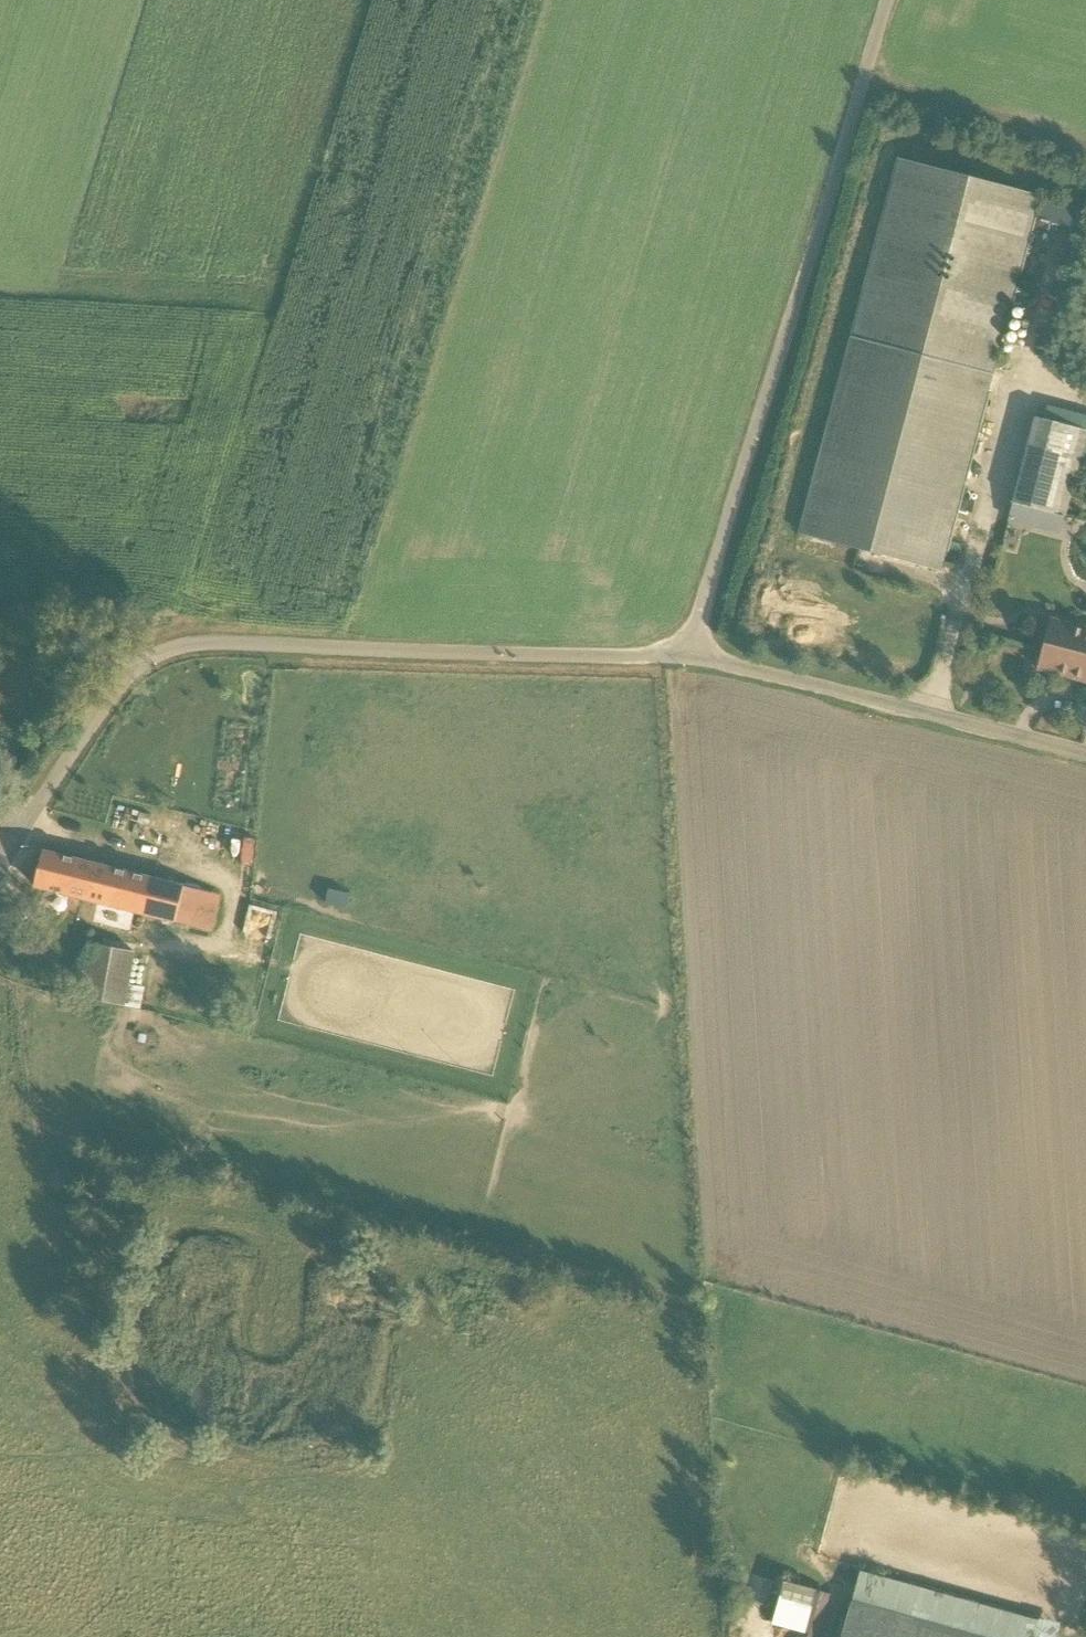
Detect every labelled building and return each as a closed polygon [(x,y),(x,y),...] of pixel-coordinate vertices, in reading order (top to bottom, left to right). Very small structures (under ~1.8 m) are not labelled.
[(1042,218),(1080,227),(1085,205),(1046,196),(1042,218)] [(860,323),(801,562),(868,578),(873,557),(937,573),(991,355),(860,323)] [(1073,485),(1030,474),(1022,471),(1014,503),(1041,510),(1065,516),(1066,514),(1070,496),(1073,485)] [(1014,503),(1009,522),(1036,529),(1041,510),(1014,503)] [(1008,550),(1029,551),(1030,529),(1009,528),(1008,550)] [(1051,619),(1038,669),(1085,681),(1085,628),(1051,619)] [(45,852),(36,887),(210,930),(219,895),(45,852)] [(247,932),(273,934),(275,908),(249,906),(247,932)] [(152,955),(135,952),(91,944),(81,997),(106,1002),(142,1009),(152,955)] [(827,1592),(811,1588),(797,1636),(815,1636),(827,1592)] [(853,1600),(842,1636),(985,1636),(853,1600)]
